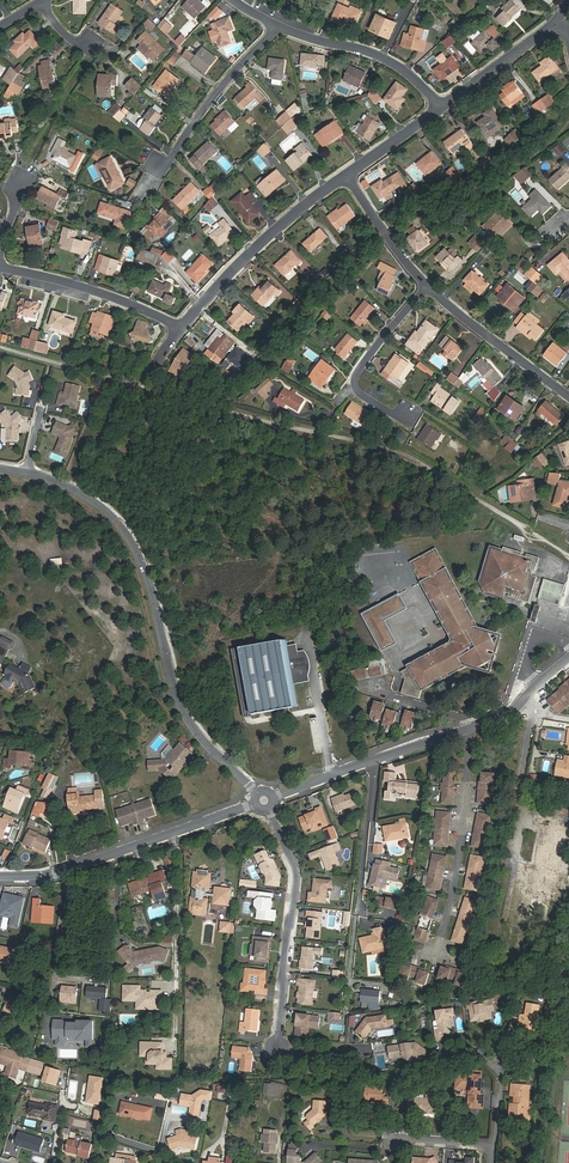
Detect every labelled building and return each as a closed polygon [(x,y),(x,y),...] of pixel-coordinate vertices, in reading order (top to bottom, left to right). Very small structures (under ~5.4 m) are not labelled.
[(86,0),(75,0),(75,13),(87,12),(86,0)] [(183,6),(196,18),(206,7),(201,3),(198,0),(188,0),(183,6)] [(521,10),(511,0),(502,8),(505,11),(497,18),(506,28),(514,20),(512,18),(521,10)] [(107,25),(106,27),(116,33),(120,27),(115,23),(123,11),(112,4),(101,20),(107,25)] [(356,24),(361,13),(350,8),(340,4),(332,21),(343,25),(346,20),(356,24)] [(216,6),(210,13),(215,18),(222,11),(216,6)] [(390,39),(397,22),(378,14),(371,30),(390,39)] [(172,23),(165,16),(159,24),(164,30),(172,23)] [(151,17),(146,22),(152,28),(158,23),(151,17)] [(229,17),(212,23),(214,29),(217,39),(220,46),(231,41),(227,30),(233,28),(229,17)] [(464,29),(469,23),(466,20),(461,26),(464,29)] [(164,30),(167,32),(174,26),(172,23),(164,30)] [(200,25),(194,32),(199,36),(205,29),(200,25)] [(422,41),(426,30),(413,26),(406,45),(419,48),(418,49),(423,51),(426,42),(422,41)] [(214,29),(209,31),(213,41),(217,39),(214,29)] [(494,40),(490,35),(484,30),(480,34),(476,29),(469,35),(482,51),(494,40)] [(40,41),(30,30),(25,35),(23,32),(15,40),(17,43),(11,49),(19,56),(33,43),(35,46),(40,41)] [(495,30),(490,35),(494,40),(499,35),(495,30)] [(142,44),(140,46),(150,56),(153,60),(164,49),(147,31),(138,39),(142,44)] [(443,42),(444,43),(452,36),(450,34),(443,42)] [(186,39),(182,36),(176,43),(179,46),(186,39)] [(452,36),(444,43),(448,48),(456,41),(452,36)] [(150,56),(140,46),(137,48),(147,59),(150,56)] [(206,74),(212,66),(208,64),(214,55),(203,46),(196,56),(188,50),(183,56),(206,74)] [(181,55),(175,50),(165,61),(171,65),(181,55)] [(323,67),(325,56),(302,54),(301,65),(323,67)] [(559,66),(550,54),(541,62),(542,64),(532,72),(540,82),(559,66)] [(208,64),(212,66),(218,58),(214,55),(208,64)] [(460,68),(451,56),(433,70),(441,81),(460,68)] [(283,80),(285,60),(270,58),(269,69),(274,69),(273,78),(283,80)] [(53,75),(52,69),(50,59),(41,61),(42,66),(40,66),(45,89),(58,86),(55,75),(53,75)] [(15,68),(13,65),(5,77),(13,82),(14,81),(19,72),(20,71),(15,68)] [(361,86),(361,84),(366,74),(367,72),(350,65),(344,79),(361,86)] [(180,79),(170,71),(164,80),(160,77),(154,85),(171,98),(176,92),(172,89),(180,79)] [(25,76),(19,72),(14,81),(23,86),(24,83),(22,81),(25,76)] [(101,84),(101,96),(112,97),(113,84),(118,84),(118,75),(99,74),(99,84),(101,84)] [(366,74),(361,84),(366,86),(371,75),(366,74)] [(139,85),(131,78),(125,86),(133,93),(139,85)] [(11,93),(14,95),(16,92),(18,94),(23,87),(23,86),(14,81),(13,82),(7,91),(11,93)] [(503,91),(515,82),(514,81),(510,84),(509,83),(501,89),(503,91)] [(399,100),(401,97),(407,89),(396,82),(384,100),(398,109),(403,102),(399,100)] [(508,107),(512,104),(511,102),(523,93),(515,82),(503,91),(504,93),(500,95),(508,107)] [(266,98),(252,83),(233,100),(242,111),(257,98),(261,102),(266,98)] [(375,103),(380,99),(375,92),(372,88),(369,95),(375,103)] [(525,97),(523,93),(511,102),(512,104),(513,105),(525,97)] [(547,108),(555,102),(548,93),(541,99),(547,108)] [(541,99),(536,102),(542,111),(547,108),(541,99)] [(539,113),(542,111),(536,102),(533,105),(539,113)] [(291,117),(297,111),(292,105),(286,111),(287,112),(291,117)] [(161,114),(152,107),(141,122),(144,123),(141,129),(150,135),(156,126),(154,124),(161,114)] [(489,115),(486,117),(478,123),(488,137),(495,132),(492,128),(501,121),(492,108),(487,112),(489,115)] [(114,116),(120,121),(126,115),(120,109),(114,116)] [(220,135),(236,121),(225,110),(221,114),(223,115),(211,126),(220,135)] [(249,112),(243,117),(249,124),(254,119),(249,112)] [(280,118),(285,124),(291,117),(287,112),(280,118)] [(371,139),(377,127),(380,121),(376,119),(369,116),(367,115),(358,133),(371,139)] [(288,133),(297,124),(292,118),(291,117),(285,124),(282,126),(288,133)] [(0,126),(0,141),(1,141),(1,139),(7,138),(15,137),(14,133),(19,133),(17,120),(13,120),(13,124),(7,125),(0,126)] [(334,136),(335,139),(344,133),(335,120),(315,134),(322,144),(334,136)] [(504,126),(501,121),(492,128),(495,132),(504,126)] [(516,128),(506,138),(507,140),(512,145),(523,135),(516,128)] [(470,150),(476,146),(463,129),(445,143),(454,153),(466,144),(470,150)] [(324,147),(335,139),(334,136),(322,144),(324,147)] [(61,147),(64,141),(59,138),(52,152),(57,155),(55,158),(71,167),(77,155),(61,147)] [(204,164),(219,150),(209,140),(195,153),(196,154),(191,159),(203,173),(209,168),(204,164)] [(259,148),(264,154),(270,149),(265,142),(259,148)] [(559,156),(567,150),(560,142),(553,149),(559,156)] [(303,143),(295,149),(297,152),(286,161),(294,170),(313,154),(303,143)] [(102,150),(97,148),(92,157),(97,159),(102,150)] [(430,158),(419,166),(426,175),(441,163),(433,152),(428,155),(430,158)] [(417,164),(419,166),(430,158),(428,155),(417,164)] [(490,155),(480,163),(485,170),(488,169),(495,162),(490,155)] [(111,183),(108,184),(111,190),(124,183),(111,156),(97,163),(104,175),(106,174),(111,183)] [(568,176),(568,165),(566,162),(562,167),(563,168),(550,180),(558,189),(568,179),(568,177),(568,176)] [(519,172),(524,179),(532,172),(527,166),(519,172)] [(454,167),(448,171),(454,179),(462,177),(454,167)] [(265,181),(259,185),(267,196),(286,180),(278,170),(265,181)] [(399,171),(395,174),(385,181),(382,178),(372,185),(381,198),(401,184),(404,187),(408,185),(399,171)] [(521,181),(524,179),(519,172),(516,174),(521,181)] [(256,182),(259,185),(265,181),(262,177),(256,182)] [(132,188),(134,183),(128,180),(126,185),(132,188)] [(366,180),(361,183),(365,189),(370,186),(366,180)] [(182,209),(200,191),(192,182),(174,200),(182,209)] [(215,182),(212,185),(218,191),(221,188),(215,182)] [(414,182),(403,191),(408,197),(419,188),(414,182)] [(218,191),(212,185),(209,188),(215,194),(218,191)] [(41,196),(38,194),(36,198),(55,207),(60,197),(66,200),(69,194),(60,189),(58,194),(45,188),(41,196)] [(215,194),(209,188),(204,194),(210,200),(213,197),(215,194)] [(552,206),(536,189),(529,195),(532,198),(522,208),(531,217),(539,210),(543,214),(552,206)] [(253,216),(255,218),(260,214),(251,203),(255,200),(250,193),(245,197),(242,192),(232,201),(248,220),(253,216)] [(209,202),(214,208),(219,204),(213,197),(210,200),(209,202)] [(126,210),(101,202),(98,213),(117,219),(122,221),(120,226),(127,229),(133,212),(126,210)] [(210,212),(214,208),(209,202),(205,207),(210,212)] [(332,216),(330,214),(327,216),(338,229),(356,215),(348,204),(339,210),(332,216)] [(143,233),(153,243),(160,236),(161,237),(167,231),(163,228),(170,221),(168,219),(171,216),(164,209),(161,213),(162,214),(147,229),(143,233)] [(483,226),(493,236),(511,219),(502,209),(483,226)] [(161,213),(160,212),(145,227),(147,229),(162,214),(161,213)] [(48,229),(56,231),(60,221),(51,218),(48,229)] [(225,237),(233,230),(223,219),(218,223),(221,226),(210,236),(219,246),(227,239),(225,237)] [(511,219),(493,236),(496,239),(514,222),(511,219)] [(34,226),(31,226),(33,235),(29,236),(31,245),(45,242),(41,224),(34,226)] [(67,236),(64,247),(82,253),(83,251),(88,253),(92,241),(86,240),(85,242),(74,238),(76,231),(65,227),(63,234),(67,236)] [(311,252),(328,237),(320,228),(303,243),(311,252)] [(235,232),(233,230),(225,237),(227,239),(235,232)] [(428,242),(418,230),(408,238),(417,250),(428,242)] [(169,233),(161,242),(167,247),(174,238),(169,233)] [(471,245),(479,237),(476,235),(468,242),(471,245)] [(485,243),(479,237),(471,245),(478,251),(485,243)] [(349,251),(355,247),(351,242),(345,247),(349,251)] [(132,260),(136,248),(126,245),(122,257),(132,260)] [(493,249),(488,245),(481,253),(486,257),(493,249)] [(138,259),(153,263),(156,253),(155,252),(141,248),(138,259)] [(444,260),(442,262),(449,268),(451,266),(454,269),(460,261),(445,248),(439,255),(444,260)] [(295,263),(297,265),(301,262),(291,250),(275,264),(284,274),(295,263)] [(341,259),(347,255),(344,250),(337,254),(341,259)] [(559,272),(562,270),(568,278),(568,260),(563,253),(548,265),(556,274),(559,272)] [(121,261),(101,254),(98,262),(103,264),(100,271),(115,276),(121,261)] [(178,264),(170,254),(166,258),(174,268),(178,264)] [(213,262),(204,254),(188,273),(198,282),(206,274),(204,272),(213,262)] [(516,266),(523,272),(530,262),(523,257),(516,266)] [(307,273),(312,268),(305,261),(301,266),(307,273)] [(394,275),(397,270),(381,262),(381,263),(378,268),(383,270),(386,272),(381,282),(377,290),(389,296),(394,284),(393,284),(396,277),(394,275)] [(285,276),(297,265),(295,263),(284,274),(285,276)] [(533,280),(538,273),(530,267),(525,273),(533,280)] [(464,279),(468,283),(474,288),(481,295),(490,285),(472,269),(464,279)] [(386,272),(383,270),(378,279),(379,281),(381,282),(386,272)] [(559,272),(567,281),(568,279),(568,278),(562,270),(559,272)] [(326,279),(320,272),(314,278),(321,286),(326,279)] [(541,276),(538,273),(533,280),(536,282),(541,276)] [(167,299),(173,285),(168,282),(167,285),(154,280),(150,291),(167,299)] [(270,294),(273,296),(275,294),(277,296),(282,292),(269,281),(263,288),(254,297),(262,304),(270,294)] [(530,289),(537,294),(542,287),(536,282),(530,289)] [(474,288),(468,283),(465,286),(471,292),(474,288)] [(508,301),(507,303),(515,310),(525,297),(507,283),(499,293),(508,301)] [(254,297),(263,288),(260,286),(252,295),(254,297)] [(497,295),(507,303),(508,301),(499,293),(497,295)] [(264,305),(273,296),(270,294),(262,304),(264,305)] [(36,317),(39,302),(22,299),(19,313),(36,317)] [(296,300),(291,306),(296,311),(302,305),(296,300)] [(363,324),(367,319),(376,308),(366,300),(352,318),(361,326),(363,324)] [(233,312),(235,314),(243,306),(240,304),(233,312)] [(245,319),(247,321),(249,323),(255,317),(243,306),(235,314),(228,321),(236,329),(245,319)] [(328,319),(333,313),(327,308),(322,314),(328,319)] [(64,318),(65,314),(54,311),(50,324),(73,332),(76,322),(64,318)] [(94,324),(92,330),(102,334),(109,336),(115,317),(110,316),(109,319),(97,315),(92,313),(89,322),(94,324)] [(519,324),(534,337),(537,339),(545,330),(526,315),(519,324)] [(239,331),(247,321),(245,319),(236,329),(239,331)] [(146,327),(148,325),(138,321),(134,333),(130,335),(135,344),(141,342),(148,345),(154,341),(146,327)] [(437,328),(428,321),(419,334),(416,332),(408,345),(419,353),(437,328)] [(278,336),(283,331),(274,324),(270,329),(271,330),(278,336)] [(532,339),(534,337),(519,324),(517,326),(532,339)] [(41,331),(33,329),(31,338),(32,339),(38,340),(41,331)] [(102,334),(92,330),(90,336),(101,339),(102,334)] [(278,336),(271,330),(268,334),(275,339),(278,336)] [(359,342),(348,333),(335,350),(338,352),(335,355),(340,359),(342,355),(345,358),(359,342)] [(224,350),(227,352),(236,342),(227,335),(223,340),(221,343),(217,340),(210,349),(219,357),(224,350)] [(444,355),(448,358),(451,354),(456,357),(463,347),(448,336),(441,346),(447,351),(444,355)] [(31,338),(24,337),(22,346),(29,348),(32,339),(31,338)] [(184,342),(191,345),(194,340),(187,337),(184,342)] [(38,340),(32,339),(29,348),(35,350),(38,340)] [(43,352),(46,342),(38,340),(35,350),(43,352)] [(557,366),(568,353),(554,342),(544,354),(557,366)] [(250,357),(237,346),(228,357),(238,366),(242,362),(244,364),(250,357)] [(184,350),(177,360),(180,361),(186,351),(184,350)] [(222,360),(227,352),(224,350),(219,357),(222,360)] [(180,361),(177,360),(170,372),(178,377),(181,373),(184,375),(195,357),(186,351),(180,361)] [(395,385),(399,380),(411,363),(396,354),(385,370),(386,370),(388,371),(384,377),(395,385)] [(287,366),(293,369),(297,363),(291,359),(287,366)] [(475,366),(479,370),(480,369),(489,379),(494,386),(495,385),(505,377),(490,359),(487,362),(484,359),(475,366)] [(309,378),(319,385),(327,375),(330,377),(335,369),(322,360),(309,378)] [(416,367),(432,376),(435,371),(419,362),(416,367)] [(16,364),(9,372),(16,377),(19,385),(18,391),(29,393),(30,386),(28,381),(29,381),(28,379),(32,378),(28,370),(25,371),(16,364)] [(223,377),(230,382),(234,375),(227,370),(223,377)] [(455,384),(459,379),(460,378),(452,372),(447,379),(455,384)] [(239,378),(234,375),(230,382),(233,384),(239,378)] [(327,375),(319,385),(322,387),(330,377),(327,375)] [(273,384),(269,379),(264,383),(269,388),(273,384)] [(463,382),(459,379),(455,384),(459,388),(463,382)] [(489,379),(484,383),(490,390),(494,386),(489,379)] [(79,383),(67,380),(65,391),(60,390),(57,402),(62,403),(63,401),(71,402),(76,400),(79,383)] [(404,383),(399,380),(395,385),(400,388),(404,383)] [(433,398),(454,413),(461,401),(441,387),(443,385),(439,382),(434,389),(438,392),(435,396),(433,398)] [(266,393),(270,389),(269,388),(264,383),(258,389),(266,398),(268,396),(266,393)] [(501,392),(495,385),(494,386),(490,390),(488,392),(495,400),(501,392)] [(299,411),(305,400),(296,394),(291,392),(285,388),(278,399),(287,404),(299,411)] [(518,407),(520,404),(507,395),(499,406),(506,410),(505,413),(515,420),(523,410),(518,407)] [(278,399),(276,398),(273,401),(285,408),(287,404),(278,399)] [(452,416),(454,413),(433,398),(431,402),(452,416)] [(566,415),(547,400),(538,410),(556,426),(566,415)] [(372,416),(352,403),(346,413),(366,426),(372,416)] [(486,409),(482,406),(478,413),(482,416),(486,409)] [(0,413),(0,419),(7,426),(7,437),(18,438),(18,421),(23,416),(16,410),(11,414),(5,408),(0,413)] [(58,444),(68,448),(73,434),(72,431),(77,429),(73,421),(68,423),(57,418),(53,429),(60,431),(62,435),(58,444)] [(439,441),(443,435),(428,424),(418,439),(432,449),(437,440),(439,441)] [(384,432),(376,429),(374,438),(382,440),(384,432)] [(507,448),(512,439),(507,436),(502,443),(507,448)] [(518,444),(512,439),(507,448),(512,452),(518,444)] [(560,445),(566,466),(568,465),(568,442),(560,445)] [(538,456),(539,457),(545,464),(546,466),(550,462),(542,453),(538,456)] [(543,467),(545,464),(539,457),(537,460),(543,467)] [(550,477),(558,480),(561,481),(563,473),(551,472),(550,477)] [(510,486),(512,498),(517,497),(517,495),(524,494),(525,496),(535,494),(532,479),(518,480),(519,485),(510,486)] [(561,481),(555,504),(567,508),(568,500),(568,483),(561,481)] [(490,545),(481,573),(476,590),(503,599),(505,593),(488,587),(484,580),(494,551),(501,554),(503,549),(490,545)] [(529,594),(535,576),(536,575),(532,574),(533,570),(536,571),(540,557),(528,553),(527,556),(521,554),(522,552),(504,546),(503,549),(501,554),(494,551),(484,580),(488,587),(505,593),(507,593),(507,595),(527,602),(529,594)] [(484,634),(492,637),(498,639),(496,646),(493,653),(492,655),(490,663),(487,670),(480,667),(470,664),(468,659),(464,661),(463,666),(421,687),(421,690),(469,666),(488,673),(501,638),(480,631),(437,547),(410,561),(451,641),(406,664),(407,666),(412,664),(453,643),(455,641),(454,638),(415,562),(437,552),(475,628),(473,632),(476,634),(478,632),(479,632),(483,634),(484,634)] [(479,632),(478,632),(476,634),(473,632),(475,628),(437,552),(415,562),(454,638),(458,638),(457,643),(453,643),(412,664),(407,666),(402,669),(406,677),(402,691),(420,696),(421,690),(421,687),(463,666),(464,661),(468,659),(470,664),(480,667),(490,663),(492,655),(486,654),(487,651),(493,653),(496,646),(492,637),(484,634),(483,634),(479,632)] [(51,572),(63,571),(62,558),(50,559),(51,572)] [(535,576),(529,594),(535,596),(538,597),(544,579),(535,576)] [(544,579),(538,597),(538,599),(553,604),(558,602),(564,584),(544,578),(544,579)] [(403,609),(384,619),(387,626),(390,625),(387,620),(408,610),(400,594),(363,613),(371,628),(374,628),(367,614),(396,599),(399,599),(403,606),(403,609)] [(387,626),(384,619),(403,609),(403,606),(399,599),(396,599),(367,614),(374,628),(382,644),(386,645),(388,645),(390,644),(392,642),(393,640),(393,638),(392,637),(387,626)] [(534,621),(536,611),(538,606),(532,604),(528,619),(534,621)] [(398,643),(390,625),(387,626),(392,637),(393,638),(393,640),(392,642),(390,644),(388,645),(386,645),(382,644),(374,628),(371,628),(383,650),(398,643)] [(6,658),(15,640),(7,636),(0,648),(0,655),(6,658)] [(253,714),(281,708),(290,706),(299,705),(299,702),(295,703),(292,682),(296,682),(304,680),(303,674),(308,673),(308,667),(307,661),(305,655),(303,650),(298,651),(296,644),(289,645),(287,639),(242,648),(253,714)] [(306,650),(303,650),(305,655),(307,661),(308,667),(308,673),(303,674),(304,680),(311,678),(310,674),(311,669),(311,664),(310,659),(308,654),(306,650)] [(37,688),(31,675),(12,663),(4,677),(18,685),(22,684),(27,693),(37,688)] [(379,663),(355,666),(357,675),(380,672),(379,663)] [(557,688),(558,690),(546,699),(556,712),(568,702),(568,678),(557,688)] [(300,704),(296,682),(292,682),(295,703),(299,702),(299,705),(300,704)] [(407,710),(406,713),(406,715),(398,712),(398,710),(388,707),(385,707),(386,704),(375,701),(373,711),(387,715),(385,720),(394,722),(396,718),(414,723),(417,713),(407,710)] [(182,735),(179,739),(185,745),(189,740),(182,735)] [(161,758),(148,759),(149,769),(160,768),(171,777),(184,761),(186,758),(192,751),(185,745),(184,746),(182,744),(179,742),(173,749),(165,758),(161,758)] [(173,749),(167,744),(160,752),(161,758),(165,758),(173,749)] [(29,752),(10,751),(10,759),(4,759),(3,767),(12,767),(12,764),(29,765),(29,758),(29,752)] [(556,761),(553,775),(568,778),(568,763),(556,761)] [(417,799),(418,785),(395,781),(395,779),(396,773),(385,771),(383,781),(389,782),(388,791),(392,792),(405,794),(405,796),(405,797),(417,799)] [(58,777),(50,773),(44,786),(46,787),(53,790),(58,777)] [(437,784),(437,789),(447,789),(447,785),(450,785),(451,773),(440,773),(439,785),(437,784)] [(492,775),(480,775),(479,784),(480,784),(480,788),(483,789),(490,789),(490,785),(492,785),(492,775)] [(28,794),(29,790),(20,785),(18,790),(12,787),(5,805),(13,809),(14,807),(19,808),(25,793),(28,794)] [(46,787),(42,796),(47,798),(51,789),(46,787)] [(475,805),(489,806),(490,789),(483,789),(480,788),(480,793),(476,792),(475,805)] [(439,793),(438,805),(448,806),(449,794),(447,794),(447,789),(437,789),(437,793),(439,793)] [(105,807),(103,790),(97,791),(98,795),(80,797),(79,794),(70,795),(71,805),(73,805),(74,810),(74,813),(82,812),(82,811),(88,810),(88,809),(105,807)] [(350,791),(343,794),(335,797),(334,794),(330,796),(334,809),(354,802),(350,791)] [(114,805),(131,803),(130,793),(113,795),(114,805)] [(157,814),(152,799),(135,805),(141,822),(145,820),(145,818),(144,817),(147,817),(147,818),(157,814)] [(40,802),(37,811),(46,812),(52,813),(50,803),(40,802)] [(314,810),(305,814),(298,816),(303,828),(310,825),(311,829),(326,823),(319,804),(313,806),(314,810)] [(141,822),(135,805),(118,811),(123,826),(133,822),(133,821),(135,820),(135,822),(136,823),(141,822)] [(2,838),(9,822),(11,823),(14,816),(7,813),(4,819),(0,818),(0,837),(2,838)] [(446,814),(433,813),(432,831),(442,831),(442,827),(445,827),(446,814)] [(486,834),(489,817),(476,814),(474,827),(477,827),(476,832),(486,834)] [(386,840),(395,838),(394,835),(405,833),(404,828),(407,827),(404,815),(397,817),(399,822),(383,826),(386,840)] [(545,821),(543,821),(533,869),(535,870),(545,821)] [(334,826),(324,829),(328,842),(338,839),(334,826)] [(567,826),(558,876),(559,876),(559,874),(560,874),(568,827),(568,826),(567,826)] [(432,831),(431,848),(444,848),(445,836),(442,836),(442,831),(432,831)] [(483,850),(486,834),(476,832),(475,836),(472,836),(470,848),(483,850)] [(46,851),(51,839),(40,834),(39,837),(29,833),(24,844),(34,849),(35,847),(46,851)] [(338,841),(310,852),(312,858),(322,854),(324,858),(326,858),(328,861),(325,862),(328,868),(340,863),(335,849),(341,847),(338,841)] [(382,852),(382,843),(373,843),(373,852),(382,852)] [(7,849),(3,857),(8,859),(12,851),(7,849)] [(263,851),(255,855),(257,859),(259,860),(258,863),(261,864),(260,866),(263,872),(265,873),(267,877),(266,882),(267,885),(278,886),(279,881),(278,881),(278,879),(279,878),(279,875),(278,872),(276,871),(275,870),(276,868),(272,860),(268,858),(265,852),(263,851)] [(443,858),(430,855),(427,873),(437,874),(437,870),(440,871),(443,858)] [(479,876),(483,859),(470,857),(467,869),(470,870),(469,874),(479,876)] [(397,877),(399,868),(389,866),(390,862),(376,860),(376,864),(374,864),(373,867),(374,869),(374,871),(373,872),(370,884),(383,887),(385,875),(397,877)] [(205,903),(205,899),(205,896),(216,897),(215,903),(231,905),(231,902),(233,902),(233,897),(231,897),(231,895),(234,895),(234,891),(232,891),(232,888),(216,887),(216,894),(207,893),(207,888),(207,886),(206,886),(206,875),(209,875),(209,872),(209,869),(198,868),(198,870),(197,875),(194,874),(193,885),(196,886),(196,889),(196,892),(197,892),(196,898),(196,902),(192,902),(191,910),(195,911),(195,914),(203,915),(203,911),(207,911),(208,904),(205,903)] [(157,898),(167,895),(163,883),(167,881),(164,870),(154,873),(156,881),(151,882),(149,877),(129,884),(133,895),(150,890),(153,889),(157,898)] [(437,874),(427,873),(423,890),(437,892),(439,879),(436,879),(437,874)] [(476,892),(479,876),(469,874),(469,878),(465,878),(463,890),(476,892)] [(315,888),(312,888),(311,892),(308,892),(307,901),(324,901),(326,887),(330,887),(330,880),(313,879),(312,884),(315,885),(315,888)] [(513,884),(505,923),(507,924),(514,885),(513,884)] [(167,897),(167,895),(157,898),(153,889),(150,890),(155,901),(167,897)] [(2,892),(0,902),(0,908),(8,910),(10,915),(10,916),(8,924),(18,927),(25,897),(2,892)] [(272,910),(273,894),(249,892),(248,897),(261,898),(258,901),(257,906),(260,910),(260,920),(276,921),(277,914),(274,914),(272,910)] [(535,896),(538,896),(538,895),(534,894),(527,928),(528,928),(529,928),(535,896)] [(547,896),(547,898),(550,899),(543,933),(545,933),(552,897),(547,896)] [(34,917),(56,919),(57,906),(43,905),(43,898),(35,898),(34,917)] [(398,909),(399,901),(384,898),(382,907),(398,909)] [(435,902),(425,899),(422,910),(420,910),(419,914),(428,917),(430,913),(432,913),(435,902)] [(470,914),(474,903),(464,900),(460,911),(462,912),(461,916),(471,919),(472,915),(470,914)] [(310,926),(308,926),(307,936),(319,937),(322,912),(306,912),(306,916),(309,916),(308,921),(311,921),(310,926)] [(397,914),(396,923),(403,924),(404,915),(397,914)] [(417,918),(419,919),(416,930),(426,933),(429,922),(427,921),(428,917),(419,914),(417,918)] [(469,923),(471,919),(461,916),(460,920),(458,919),(454,930),(464,934),(468,922),(469,923)] [(374,933),(363,935),(365,949),(373,947),(373,945),(385,943),(384,938),(386,937),(384,925),(377,927),(377,929),(378,932),(374,933)] [(426,933),(416,930),(412,942),(422,945),(426,933)] [(461,945),(464,934),(454,930),(450,942),(461,945)] [(173,947),(173,936),(164,936),(164,947),(173,947)] [(268,939),(252,937),(251,945),(256,946),(255,947),(250,947),(249,947),(249,953),(254,954),(255,954),(254,960),(266,961),(267,952),(266,951),(266,950),(267,949),(268,939)] [(385,943),(373,945),(373,947),(387,945),(386,937),(384,938),(385,943)] [(255,954),(254,954),(253,961),(267,963),(268,952),(269,949),(270,939),(268,939),(267,949),(266,950),(266,951),(267,952),(266,961),(254,960),(255,954)] [(120,951),(131,963),(134,967),(137,965),(139,964),(140,963),(144,962),(146,963),(151,962),(153,960),(160,959),(165,961),(169,950),(160,946),(146,948),(145,950),(142,951),(140,949),(138,950),(138,951),(136,951),(131,945),(128,944),(120,951)] [(387,945),(373,947),(375,954),(388,951),(387,945)] [(9,962),(12,949),(0,946),(0,960),(9,962)] [(301,958),(300,967),(312,968),(314,953),(321,953),(321,947),(302,946),(301,958)] [(264,978),(266,977),(267,970),(247,968),(245,982),(249,983),(249,989),(257,990),(257,993),(268,993),(268,988),(265,988),(265,982),(264,982),(264,978)] [(397,979),(406,982),(407,978),(412,979),(415,970),(410,968),(409,970),(405,969),(401,968),(397,979)] [(416,981),(415,985),(424,987),(427,976),(423,974),(419,973),(419,971),(415,970),(412,979),(416,981)] [(436,982),(445,984),(447,980),(451,982),(454,972),(449,970),(448,972),(445,971),(440,970),(436,982)] [(455,983),(454,987),(463,989),(466,978),(462,977),(458,975),(458,973),(454,972),(451,982),(455,983)] [(302,997),(300,997),(299,1002),(312,1003),(315,980),(298,978),(298,984),(301,984),(300,992),(302,993),(302,997)] [(108,988),(88,985),(87,997),(102,998),(101,1011),(112,1012),(113,999),(107,999),(108,988)] [(158,999),(158,991),(152,990),(152,993),(146,993),(145,990),(142,990),(142,986),(125,985),(125,998),(140,999),(140,1004),(147,1004),(147,1008),(163,1009),(163,999),(158,999)] [(78,988),(62,986),(60,1000),(76,1002),(78,988)] [(361,990),(359,1002),(378,1004),(380,992),(370,991),(370,992),(368,991),(367,990),(361,990)] [(26,1003),(8,998),(4,1010),(23,1016),(26,1003)] [(138,1000),(138,1008),(147,1008),(147,1004),(140,1004),(140,999),(125,998),(125,1000),(138,1000)] [(534,1024),(536,1014),(538,1004),(526,1002),(524,1013),(519,1013),(517,1023),(522,1024),(522,1022),(534,1024)] [(481,1005),(472,1006),(472,1011),(476,1011),(477,1021),(493,1019),(493,1014),(496,1014),(498,1013),(497,1004),(486,1005),(486,1007),(481,1008),(481,1005)] [(259,1030),(260,1010),(248,1009),(246,1024),(241,1024),(241,1031),(247,1031),(248,1029),(259,1030)] [(455,1011),(438,1014),(440,1031),(436,1032),(438,1044),(444,1043),(443,1034),(451,1033),(450,1025),(452,1023),(451,1019),(456,1018),(455,1011)] [(472,1011),(474,1025),(481,1024),(482,1027),(489,1026),(489,1023),(497,1023),(496,1014),(493,1014),(493,1019),(477,1021),(476,1011),(472,1011)] [(300,1026),(298,1026),(297,1032),(300,1035),(308,1035),(310,1034),(311,1027),(319,1027),(320,1015),(297,1013),(297,1019),(299,1019),(298,1021),(300,1022),(300,1026)] [(538,1014),(536,1014),(534,1024),(522,1022),(522,1024),(521,1026),(536,1028),(538,1014)] [(374,1026),(377,1028),(386,1027),(385,1016),(366,1018),(356,1031),(364,1038),(371,1031),(371,1029),(371,1026),(374,1026)] [(65,1020),(55,1019),(55,1028),(69,1028),(69,1022),(79,1023),(79,1021),(65,1021),(65,1020)] [(69,1039),(69,1037),(79,1037),(79,1039),(94,1039),(94,1021),(79,1020),(79,1021),(79,1023),(69,1022),(69,1028),(55,1028),(55,1038),(69,1039)] [(167,1056),(167,1045),(145,1044),(145,1051),(151,1051),(151,1056),(154,1056),(154,1064),(164,1064),(164,1070),(176,1070),(176,1060),(171,1060),(171,1056),(167,1056)] [(251,1056),(252,1053),(252,1049),(249,1047),(234,1045),(233,1058),(242,1058),(242,1070),(253,1071),(254,1056),(251,1056)] [(397,1055),(398,1059),(401,1058),(407,1062),(411,1057),(419,1063),(427,1054),(416,1045),(409,1046),(410,1048),(405,1049),(405,1047),(389,1048),(390,1055),(397,1055)] [(37,1055),(46,1056),(48,1048),(38,1047),(37,1055)] [(11,1049),(9,1053),(2,1051),(0,1058),(0,1064),(8,1066),(5,1074),(18,1079),(21,1070),(27,1072),(31,1058),(25,1057),(25,1053),(11,1049)] [(154,1064),(154,1056),(151,1056),(151,1051),(145,1051),(145,1058),(151,1058),(151,1066),(162,1066),(162,1070),(164,1070),(164,1064),(154,1064)] [(38,1075),(42,1062),(31,1058),(27,1072),(38,1075)] [(42,1062),(38,1075),(43,1077),(46,1063),(42,1062)] [(483,1072),(473,1071),(473,1072),(466,1071),(465,1075),(458,1074),(458,1083),(466,1084),(466,1086),(471,1086),(471,1089),(469,1107),(472,1107),(479,1108),(483,1108),(484,1094),(477,1094),(478,1087),(482,1087),(483,1072)] [(412,1080),(413,1073),(401,1072),(400,1081),(406,1082),(406,1080),(412,1080)] [(285,1095),(285,1083),(275,1082),(275,1084),(267,1083),(266,1093),(285,1095)] [(509,1114),(527,1115),(528,1084),(511,1083),(510,1094),(513,1094),(513,1103),(512,1103),(512,1106),(509,1105),(509,1114)] [(381,1098),(381,1093),(381,1085),(366,1085),(365,1102),(388,1104),(388,1098),(384,1098),(381,1098)] [(158,1090),(156,1097),(169,1100),(171,1093),(158,1090)] [(211,1101),(213,1093),(202,1091),(193,1097),(183,1095),(181,1106),(191,1108),(191,1110),(192,1112),(197,1113),(200,1111),(201,1106),(200,1105),(201,1104),(205,1100),(211,1101)] [(318,1121),(323,1117),(326,1114),(327,1099),(315,1098),(314,1108),(307,1113),(308,1118),(309,1119),(305,1123),(311,1129),(316,1125),(315,1124),(318,1121)] [(437,1113),(438,1100),(416,1099),(416,1109),(426,1110),(426,1113),(437,1113)] [(411,1117),(412,1101),(403,1100),(402,1117),(411,1117)] [(57,1123),(60,1105),(47,1102),(47,1105),(31,1101),(29,1113),(44,1116),(44,1120),(57,1123)] [(123,1104),(121,1116),(150,1122),(153,1111),(123,1104)] [(177,1132),(178,1137),(169,1140),(172,1151),(183,1148),(196,1150),(198,1139),(188,1137),(189,1132),(181,1130),(177,1132)] [(279,1137),(277,1137),(277,1131),(265,1130),(265,1135),(265,1136),(266,1136),(266,1142),(265,1147),(267,1147),(266,1152),(275,1153),(276,1147),(275,1147),(275,1143),(276,1143),(278,1144),(279,1137)] [(96,1158),(98,1145),(69,1139),(67,1151),(78,1154),(78,1156),(90,1159),(91,1157),(96,1158)] [(226,1162),(233,1162),(234,1157),(232,1157),(234,1149),(230,1148),(229,1156),(227,1156),(226,1162)] [(316,1153),(306,1161),(304,1161),(304,1154),(300,1154),(300,1149),(291,1148),(290,1161),(295,1161),(295,1162),(319,1162),(323,1159),(316,1153)] [(138,1161),(136,1160),(136,1156),(118,1153),(117,1158),(116,1158),(115,1162),(138,1162),(138,1161)]
